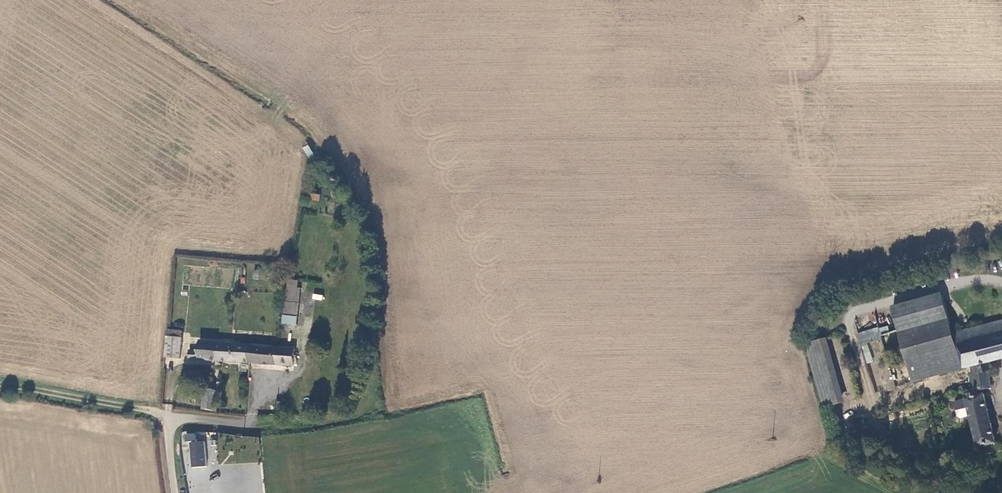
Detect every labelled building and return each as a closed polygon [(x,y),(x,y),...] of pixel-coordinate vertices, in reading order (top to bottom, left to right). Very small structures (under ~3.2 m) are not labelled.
[(289,285),(288,298),(300,299),(301,286),(289,285)] [(915,384),(966,370),(956,332),(944,293),(894,308),(915,384)] [(300,299),(288,298),(287,312),(299,313),(300,299)] [(956,332),(966,370),(981,367),(984,366),(1001,361),(1001,320),(956,332)] [(883,340),(880,328),(860,334),(863,345),(883,340)] [(182,337),(170,336),(169,347),(181,348),(182,337)] [(847,403),(829,338),(807,345),(825,409),(847,403)] [(192,357),(250,360),(252,343),(203,340),(203,348),(192,347),(192,357)] [(250,360),(298,363),(298,346),(252,343),(250,360)] [(180,357),(181,348),(169,347),(168,357),(180,357)] [(983,375),(985,390),(994,388),(990,374),(986,374),(983,375)] [(207,386),(205,410),(218,411),(221,387),(207,386)] [(987,395),(955,402),(958,416),(962,419),(971,418),(979,449),(999,444),(987,395)] [(204,441),(205,433),(196,432),(195,440),(204,441)] [(191,443),(193,468),(208,467),(206,442),(191,443)]
